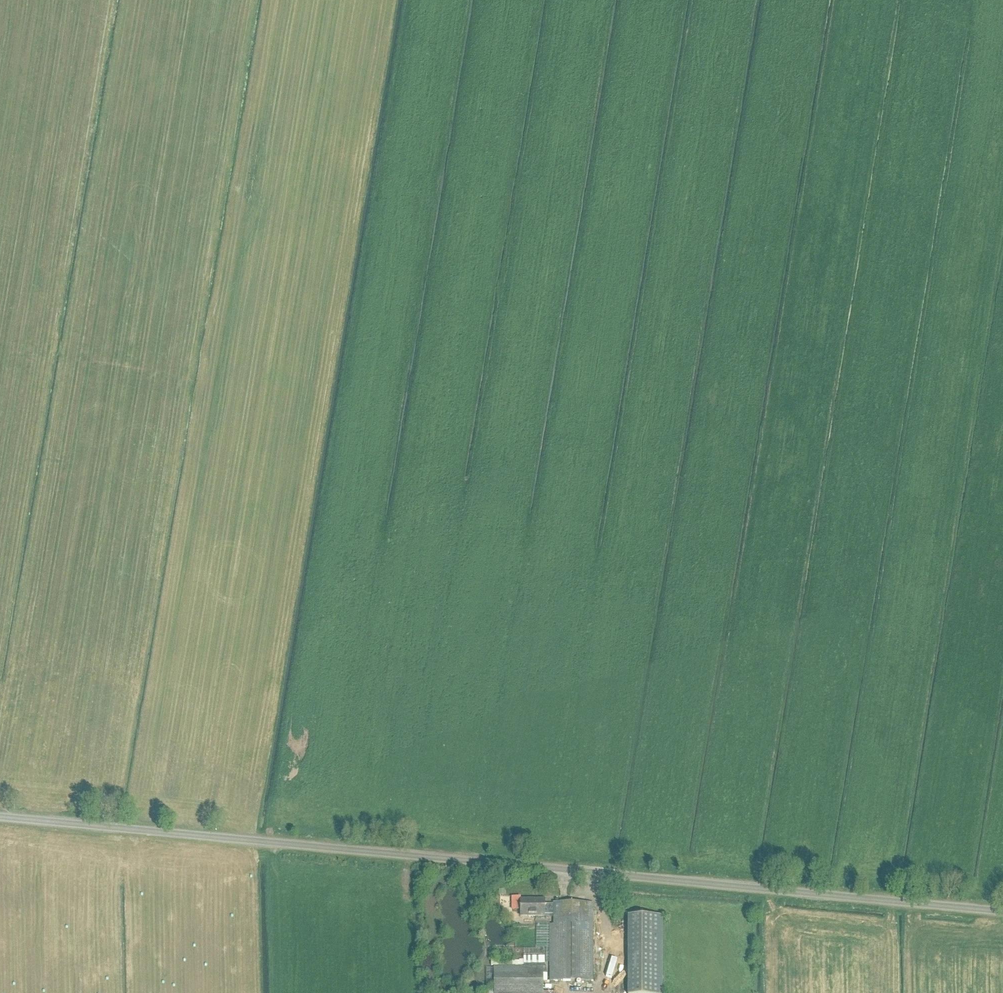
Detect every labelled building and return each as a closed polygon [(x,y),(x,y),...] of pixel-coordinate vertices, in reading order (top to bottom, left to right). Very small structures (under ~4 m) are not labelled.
[(572,871),(572,862),(562,862),(562,871),(572,871)] [(549,918),(549,981),(593,982),(593,904),(553,904),(553,906),(544,906),(545,901),(520,901),(520,918),(549,918)] [(628,920),(627,992),(662,992),(662,920),(628,920)] [(543,950),(524,950),(524,965),(544,965),(543,950)] [(542,981),(542,968),(494,968),(494,992),(542,992),(542,981)]
